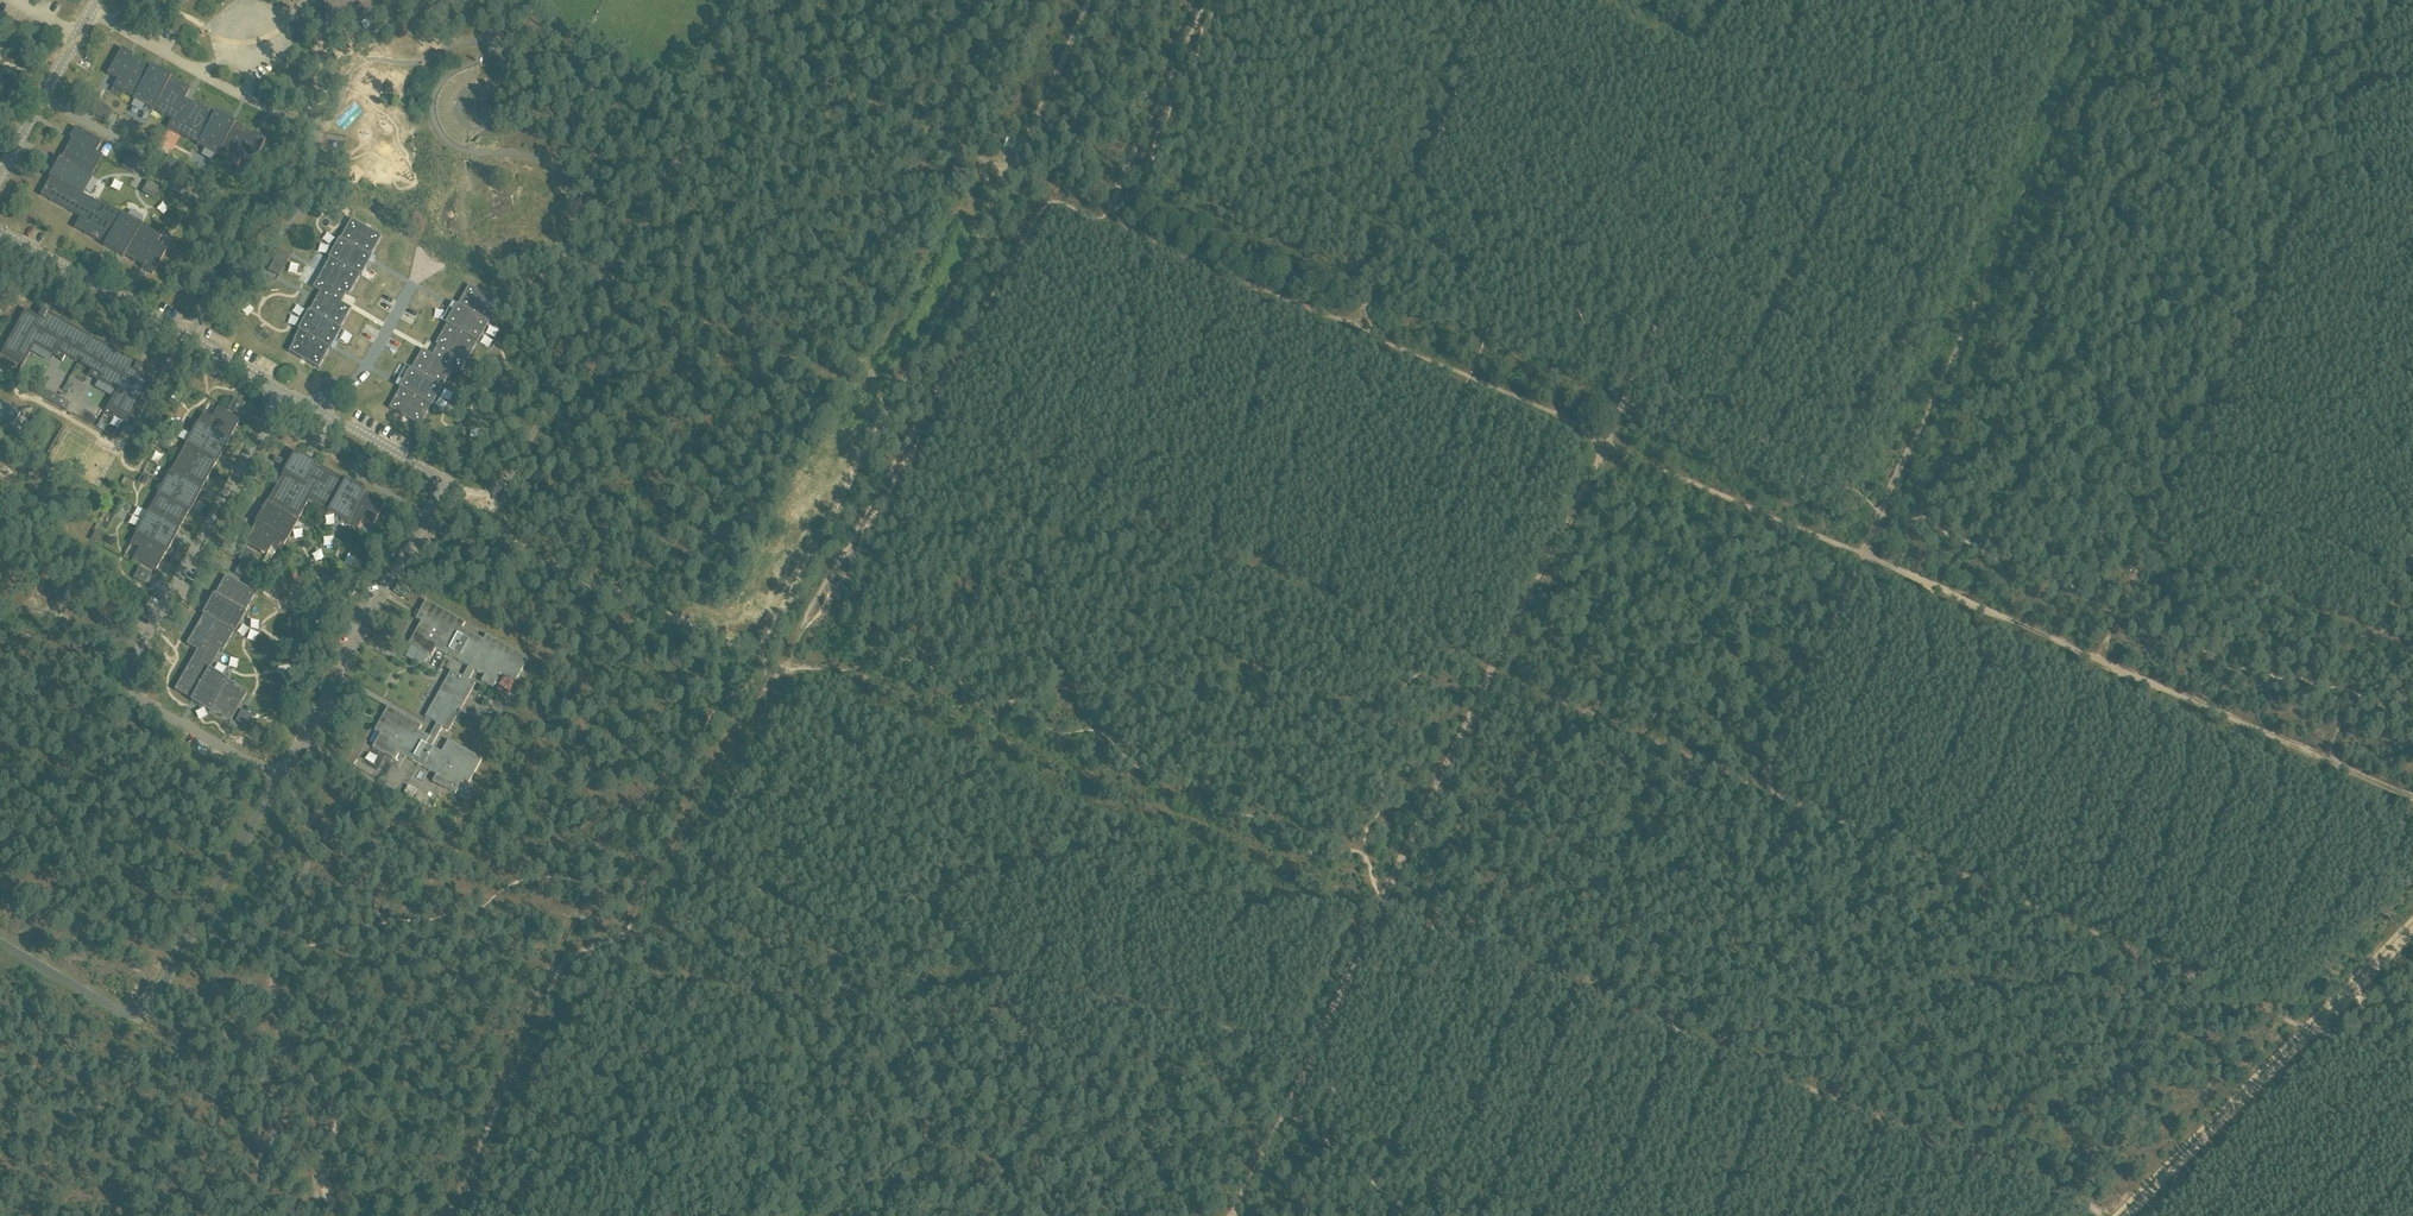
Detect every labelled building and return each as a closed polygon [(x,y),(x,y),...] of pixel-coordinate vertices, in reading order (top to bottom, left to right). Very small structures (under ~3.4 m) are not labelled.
[(325,18),(371,11),(370,0),(323,0),(325,18)] [(121,48),(106,74),(117,80),(112,87),(130,97),(132,98),(132,99),(152,110),(153,110),(171,120),(167,128),(196,144),(196,145),(216,156),(217,156),(237,167),(241,160),(251,165),(265,139),(254,133),(253,135),(234,125),(235,123),(230,120),(227,119),(215,112),(214,113),(194,102),(193,104),(184,99),(190,90),(170,78),(171,77),(151,66),(150,67),(132,57),(133,55),(121,48)] [(110,117),(113,112),(98,103),(92,114),(105,121),(108,116),(110,117)] [(49,178),(40,195),(80,217),(74,228),(103,245),(103,246),(123,257),(124,256),(142,266),(141,269),(152,275),(167,249),(157,243),(161,236),(141,225),(142,224),(122,212),(121,213),(101,202),(100,204),(82,195),(93,176),(92,176),(103,156),(96,152),(101,142),(75,127),(69,139),(71,140),(60,158),(59,158),(48,178),(49,178)] [(998,163),(1004,170),(1014,162),(1008,154),(998,163)] [(128,157),(122,167),(133,173),(136,168),(134,167),(137,162),(128,157)] [(180,172),(183,166),(168,158),(160,172),(174,181),(177,176),(175,176),(178,171),(180,172)] [(972,186),(978,178),(972,174),(967,182),(972,186)] [(145,187),(142,192),(153,198),(159,188),(150,183),(147,188),(145,187)] [(299,332),(288,352),(319,369),(330,349),(331,350),(342,330),(341,329),(352,309),(342,304),(347,295),(349,296),(360,276),(362,277),(373,257),(371,256),(382,236),(352,219),(345,231),(343,236),(341,239),(340,239),(329,259),(313,289),(321,293),(310,312),(309,312),(298,331),(299,332)] [(280,250),(274,260),(285,266),(289,258),(284,255),(285,253),(280,250)] [(274,260),(268,271),(274,273),(275,271),(280,274),(285,266),(274,260)] [(400,389),(389,408),(418,425),(420,426),(431,406),(432,407),(443,387),(442,386),(453,368),(461,372),(477,342),(478,343),(489,323),(500,303),(469,285),(458,305),(457,304),(445,324),(447,325),(436,345),(438,346),(433,355),(423,349),(412,369),(410,368),(399,388),(400,389)] [(82,361),(81,363),(102,374),(100,378),(118,388),(106,409),(128,421),(151,380),(133,370),(136,363),(94,339),(93,340),(90,338),(90,337),(47,312),(43,319),(25,309),(1,353),(23,365),(35,344),(52,354),(55,350),(77,362),(78,359),(82,361)] [(500,386),(495,394),(506,400),(512,390),(507,387),(505,389),(500,386)] [(67,401),(50,392),(46,399),(63,409),(67,401)] [(495,394),(491,402),(496,405),(495,408),(500,411),(506,400),(495,394)] [(13,425),(20,413),(0,401),(0,418),(13,425)] [(135,534),(130,544),(139,549),(133,559),(156,571),(167,551),(167,552),(179,530),(189,512),(190,512),(201,490),(217,462),(229,441),(229,440),(240,420),(217,408),(212,418),(203,413),(197,423),(197,422),(185,444),(170,473),(169,472),(157,494),(158,494),(147,512),(135,533),(135,534)] [(255,523),(244,543),(266,555),(272,546),(281,551),(286,541),(287,541),(299,520),(298,519),(308,501),(327,511),(327,512),(348,524),(348,523),(358,529),(363,520),(373,525),(386,503),(366,492),(366,491),(345,479),(344,480),(316,464),(316,463),(294,451),(282,473),(283,473),(267,502),(266,501),(254,523),(255,523)] [(249,565),(255,555),(245,549),(239,559),(249,565)] [(248,574),(251,569),(241,563),(235,574),(243,578),(246,573),(248,574)] [(149,575),(144,572),(145,570),(140,568),(134,578),(144,584),(149,575)] [(197,650),(174,690),(190,699),(190,701),(210,712),(210,711),(230,722),(247,691),(228,680),(228,679),(209,669),(220,650),(222,652),(233,632),(234,633),(246,613),(245,612),(256,593),(244,586),(225,575),(214,595),(213,594),(202,614),(203,615),(186,644),(197,650)] [(393,581),(388,592),(396,596),(401,585),(393,581)] [(380,734),(373,747),(395,760),(399,753),(437,775),(433,781),(456,794),(463,780),(469,783),(482,759),(448,740),(442,752),(432,746),(443,726),(449,730),(475,684),(469,680),(474,670),(485,676),(482,681),(493,688),(501,673),(516,681),(529,658),(487,635),(484,640),(462,628),(465,623),(426,601),(420,612),(416,619),(421,622),(409,644),(431,656),(436,648),(446,654),(468,667),(463,677),(451,670),(425,717),(437,723),(429,737),(419,731),(422,726),(388,707),(375,731),(380,734)] [(246,727),(252,717),(242,711),(236,721),(246,727)] [(307,750),(302,759),(316,766),(320,758),(307,750)] [(375,766),(381,768),(385,759),(379,756),(375,766)] [(409,784),(404,793),(413,798),(417,789),(409,784)]
